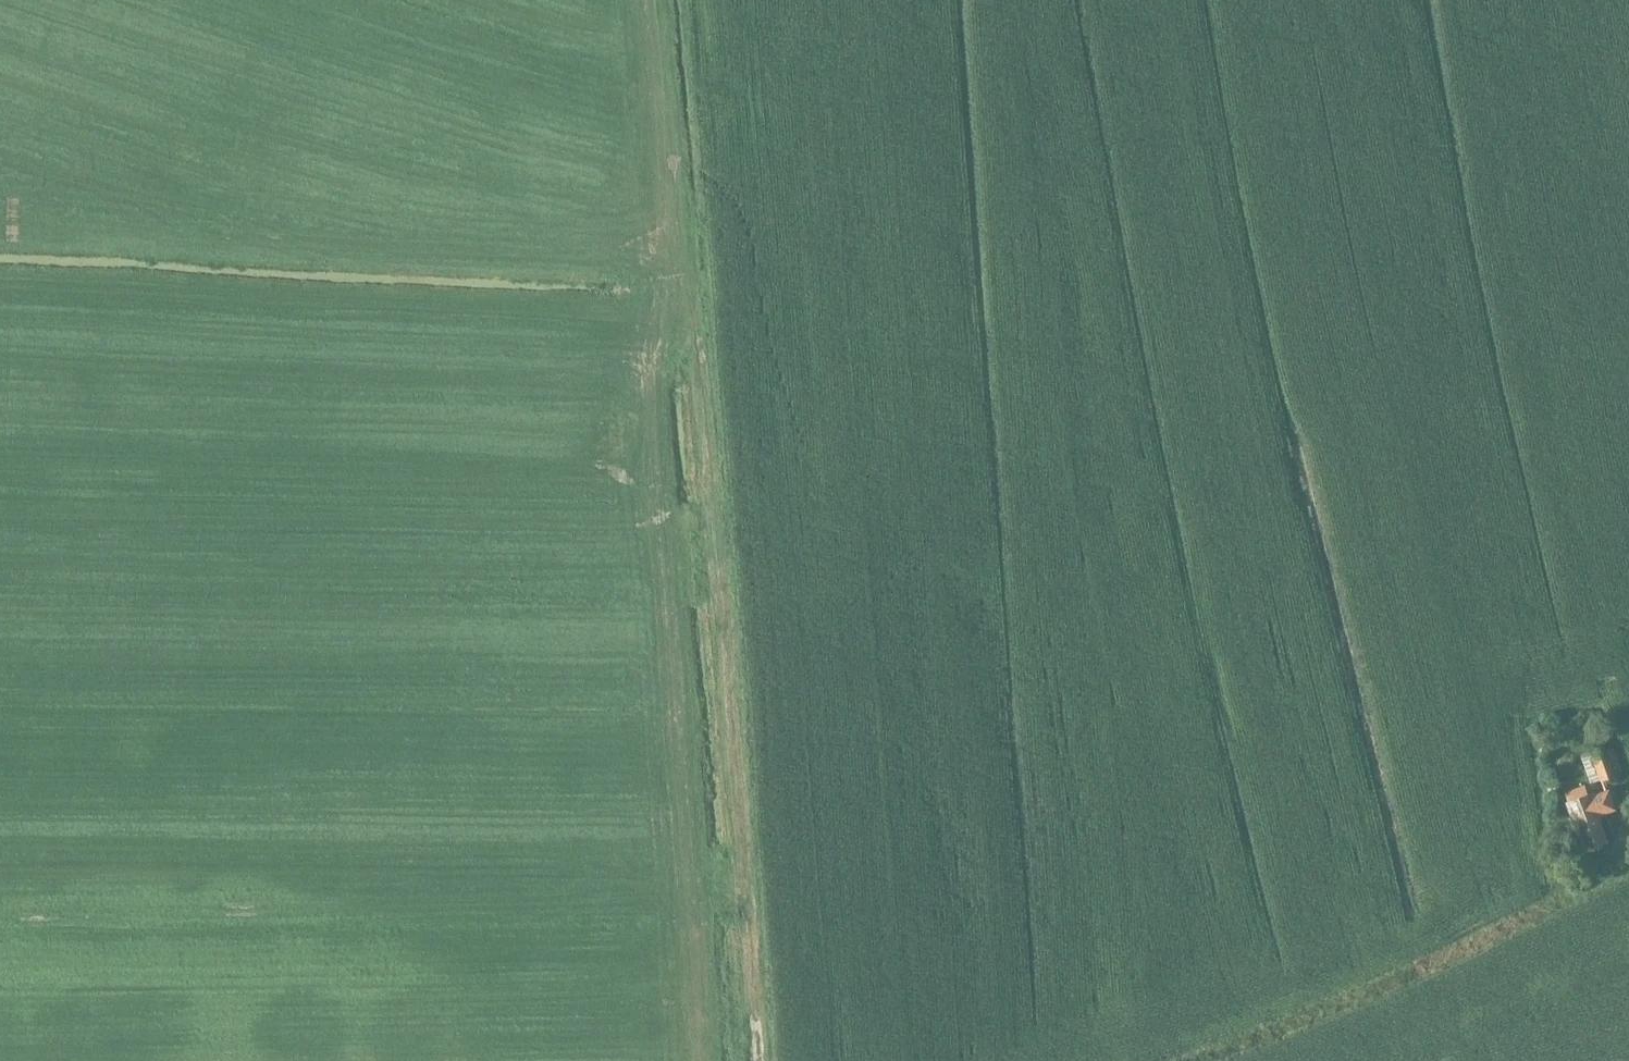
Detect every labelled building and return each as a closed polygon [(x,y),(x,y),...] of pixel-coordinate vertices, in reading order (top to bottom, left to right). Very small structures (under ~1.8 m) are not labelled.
[(1614,774),(1619,771),(1611,748),(1606,750),(1605,749),(1581,758),(1591,784),(1614,776),(1614,774)] [(1595,791),(1586,795),(1582,786),(1564,793),(1567,802),(1566,802),(1584,850),(1603,843),(1594,819),(1617,811),(1609,789),(1596,794),(1595,791)] [(1601,821),(1603,838),(1615,837),(1613,820),(1601,821)]
